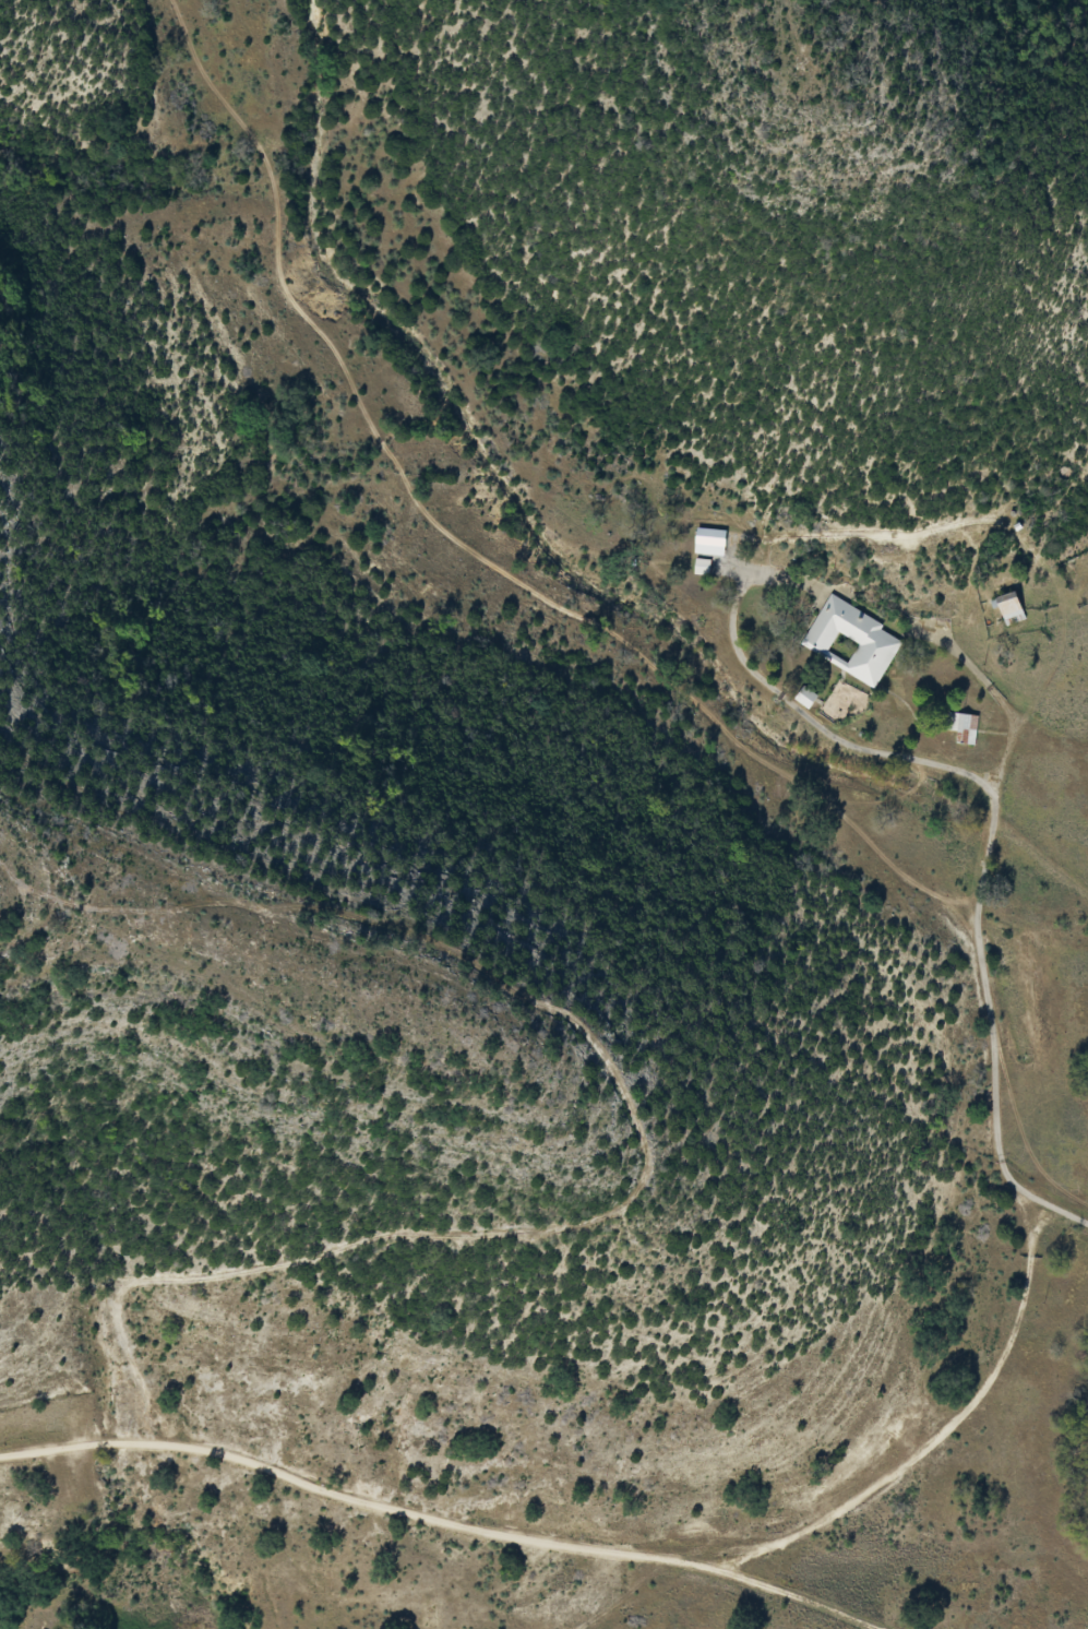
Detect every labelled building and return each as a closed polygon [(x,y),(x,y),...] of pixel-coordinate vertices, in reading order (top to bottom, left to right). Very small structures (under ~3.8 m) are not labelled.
[(721,531),(691,529),(689,555),(719,557),(721,531)] [(990,598),(999,628),(1018,623),(1009,593),(990,598)] [(897,637),(825,597),(799,645),(821,657),(834,634),(855,646),(841,672),(870,688),(897,637)] [(973,715),(944,715),(944,733),(952,733),(952,746),(973,746),(973,715)]
